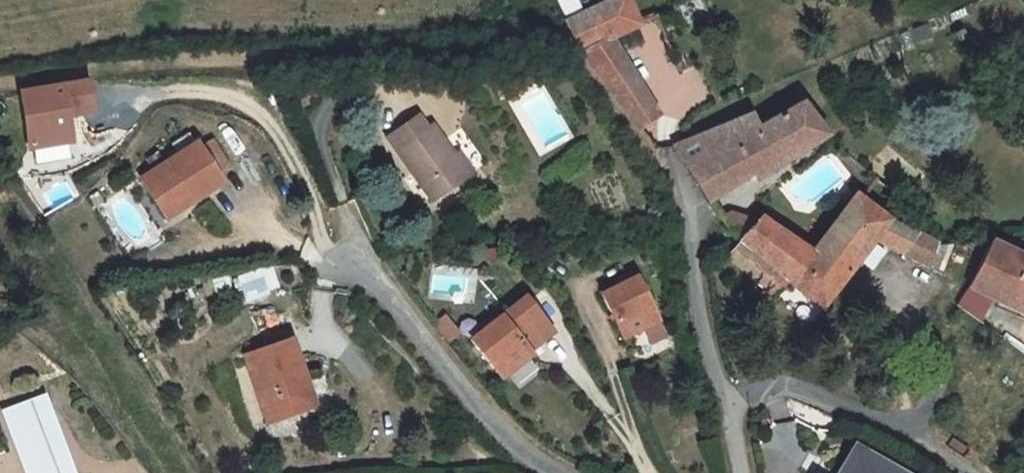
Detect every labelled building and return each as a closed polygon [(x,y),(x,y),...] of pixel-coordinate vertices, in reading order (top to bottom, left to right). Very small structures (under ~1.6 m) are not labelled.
[(575,43),(578,43),(622,109),(647,94),(615,37),(641,21),(625,0),(609,0),(565,23),(575,43)] [(92,79),(25,88),(32,143),(74,138),(71,113),(96,110),(92,79)] [(745,90),(696,111),(665,126),(674,144),(710,200),(749,178),(756,184),(826,135),(803,104),(764,128),(745,90)] [(442,137),(433,124),(401,144),(442,210),(477,188),(462,164),(465,161),(447,134),(442,137)] [(182,154),(200,144),(193,133),(176,144),(182,154)] [(143,178),(162,208),(187,192),(194,204),(226,184),(200,143),(200,144),(182,154),(168,163),(158,169),(143,178)] [(158,169),(168,163),(161,152),(151,158),(158,169)] [(875,240),(901,255),(914,231),(866,199),(856,190),(810,252),(786,284),(820,309),(875,240)] [(169,219),(194,204),(187,192),(162,208),(169,219)] [(757,214),(738,242),(786,284),(810,252),(757,214)] [(934,244),(914,231),(901,255),(924,267),(934,244)] [(1022,256),(992,240),(968,288),(1003,303),(1022,259),(1022,256)] [(773,297),(786,284),(738,242),(726,263),(773,297)] [(1003,303),(1023,313),(1023,260),(1022,259),(1003,303)] [(237,273),(241,300),(280,293),(275,267),(237,273)] [(667,326),(644,285),(611,303),(633,344),(667,326)] [(534,308),(477,348),(505,385),(536,362),(533,359),(558,341),(534,308)] [(448,322),(436,332),(450,349),(462,339),(448,322)] [(306,383),(297,349),(247,362),(268,432),(302,422),(291,387),(306,383)] [(315,418),(306,383),(291,387),(302,422),(315,418)] [(31,472),(57,472),(67,469),(46,413),(36,417),(32,405),(9,413),(31,472)] [(833,464),(829,472),(852,472),(833,464)]
